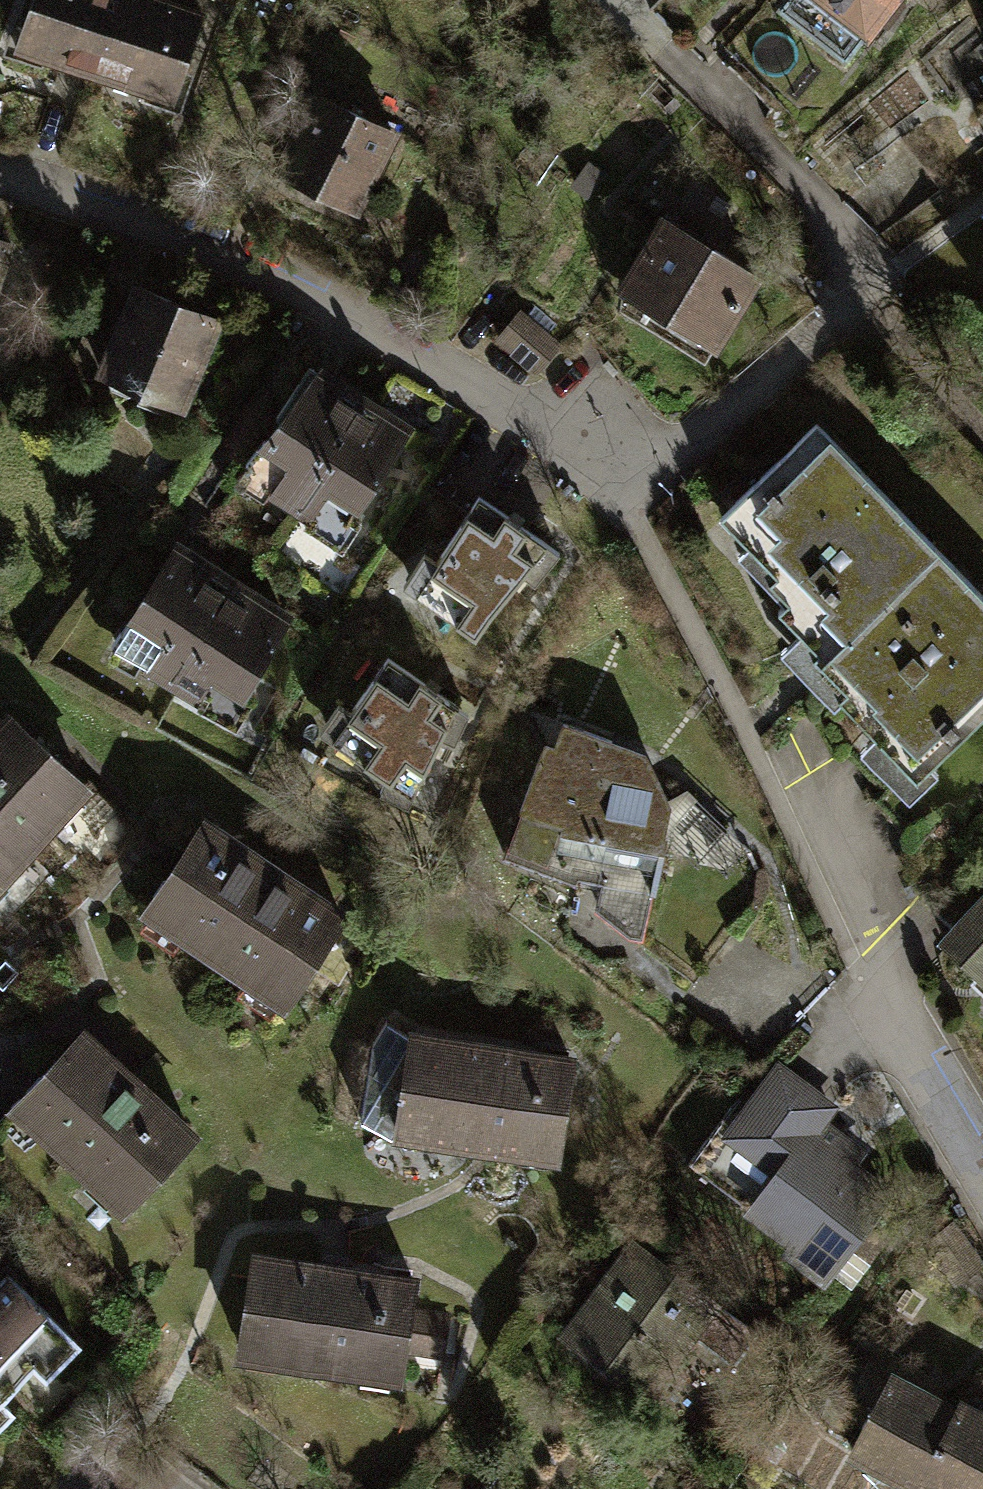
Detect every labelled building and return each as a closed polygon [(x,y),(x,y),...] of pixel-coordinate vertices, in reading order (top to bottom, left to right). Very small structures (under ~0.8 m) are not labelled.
[(91,71),(115,0),(29,0),(14,45),(91,71)] [(158,0),(115,0),(91,71),(170,97),(198,13),(158,0)] [(779,5),(841,55),(859,33),(862,35),(890,0),(783,0),(779,5)] [(317,93),(279,169),(351,205),(389,129),(317,93)] [(970,115),(982,134),(982,102),(970,115)] [(750,273),(663,220),(621,287),(647,303),(639,314),(701,353),(750,273)] [(132,288),(122,314),(103,364),(100,372),(104,374),(108,384),(127,391),(136,387),(179,403),(212,319),(132,288)] [(72,352),(103,364),(122,314),(92,302),(72,352)] [(516,311),(496,335),(533,367),(554,344),(516,311)] [(401,427),(307,366),(274,416),(279,419),(265,440),(258,435),(239,465),(335,528),(401,427)] [(868,720),(877,729),(872,734),(913,776),(982,708),(982,600),(812,424),(717,516),(747,546),(755,538),(761,545),(752,553),(772,574),(766,580),(784,597),(775,605),(815,646),(808,652),(830,675),(822,683),(837,699),(843,694),(868,720)] [(558,551),(474,494),(436,560),(422,550),(402,583),(472,630),(519,572),(531,581),(558,551)] [(169,547),(121,630),(116,626),(106,644),(114,649),(116,643),(228,702),(280,612),(169,547)] [(336,703),(319,729),(382,775),(381,789),(406,804),(436,736),(454,738),(464,711),(386,657),(348,709),(336,703)] [(83,784),(9,717),(0,726),(0,874),(83,784)] [(949,813),(913,776),(872,734),(877,729),(868,720),(842,745),(879,784),(868,795),(916,845),(949,813)] [(553,745),(544,742),(506,853),(574,880),(576,873),(598,879),(594,910),(628,934),(640,935),(652,870),(658,836),(664,805),(661,797),(639,748),(562,725),(553,745)] [(683,787),(661,797),(664,805),(658,836),(694,867),(703,857),(725,877),(752,851),(683,787)] [(338,916),(201,823),(147,903),(284,996),(338,916)] [(729,931),(652,870),(640,935),(639,943),(690,983),(729,931)] [(944,941),(977,973),(982,966),(982,900),(944,941)] [(576,1054),(410,1029),(394,1137),(560,1163),(576,1054)] [(187,1135),(80,1032),(12,1103),(118,1206),(187,1135)] [(742,1113),(768,1133),(803,1087),(777,1067),(742,1113)] [(826,1105),(803,1087),(768,1133),(791,1151),(815,1120),(826,1105)] [(776,1170),(791,1151),(768,1133),(742,1113),(727,1132),(776,1170)] [(843,1141),(815,1120),(791,1151),(776,1170),(751,1203),(794,1236),(789,1243),(827,1272),(887,1193),(834,1153),(843,1141)] [(642,1391),(694,1324),(712,1300),(636,1241),(566,1332),(642,1391)] [(397,1373),(401,1348),(408,1309),(413,1282),(250,1255),(235,1345),(397,1373)] [(0,1278),(0,1393),(31,1361),(42,1372),(74,1341),(5,1273),(0,1278)] [(748,1327),(712,1300),(694,1324),(729,1351),(748,1327)] [(448,1315),(408,1309),(401,1348),(441,1355),(448,1315)] [(914,1480),(918,1473),(954,1406),(920,1388),(927,1374),(896,1358),(850,1446),(914,1480)] [(954,1406),(918,1473),(948,1488),(982,1488),(982,1412),(958,1398),(954,1406)]
